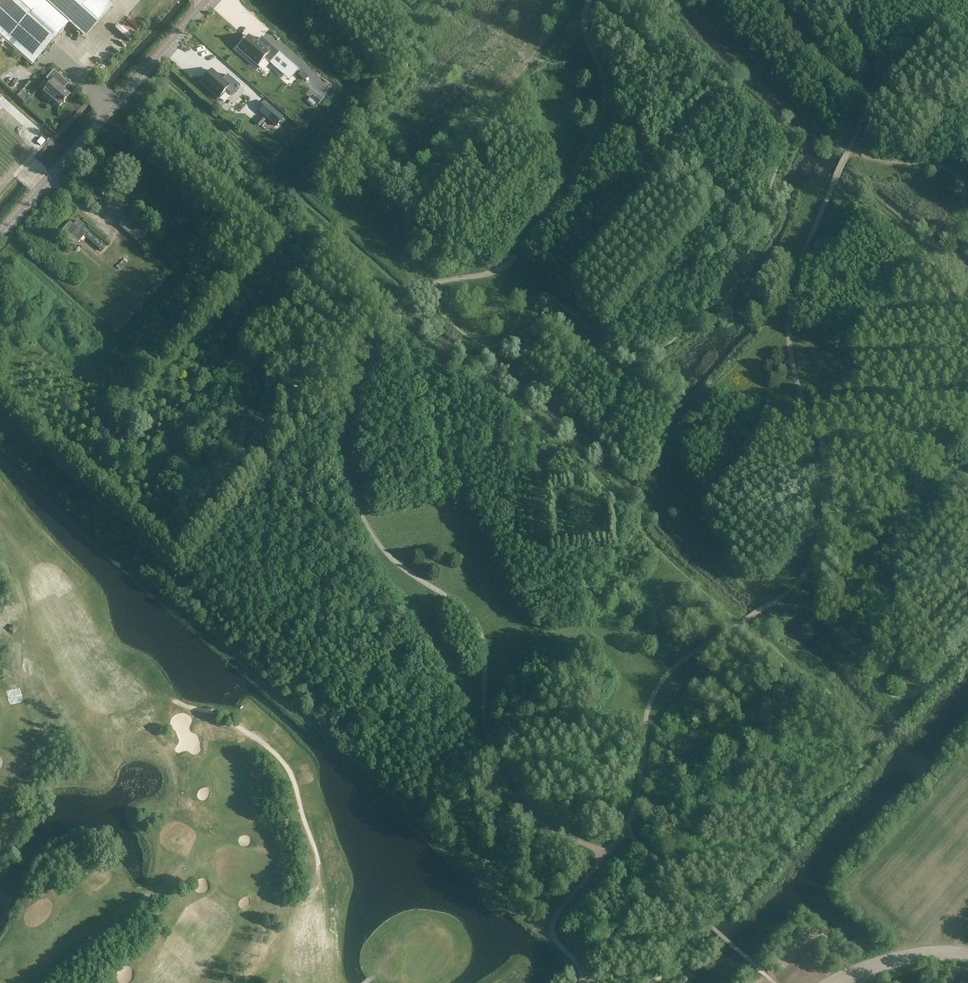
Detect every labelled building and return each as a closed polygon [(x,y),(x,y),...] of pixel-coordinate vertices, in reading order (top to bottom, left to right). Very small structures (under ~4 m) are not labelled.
[(0,4),(0,37),(31,65),(90,0),(4,0),(0,4)] [(262,38),(257,43),(248,35),(237,49),(258,67),(265,59),(269,63),(279,53),(262,38)] [(50,82),(42,92),(59,107),(70,94),(63,87),(67,82),(54,70),(47,78),(50,82)] [(227,75),(222,80),(211,71),(200,83),(218,99),(226,90),(232,96),(240,86),(227,75)] [(283,118),(264,102),(257,110),(276,126),(283,118)] [(137,241),(150,226),(132,209),(118,225),(137,241)] [(101,251),(106,246),(76,221),(74,224),(70,221),(60,232),(64,235),(67,232),(79,242),(84,236),(101,251)]
